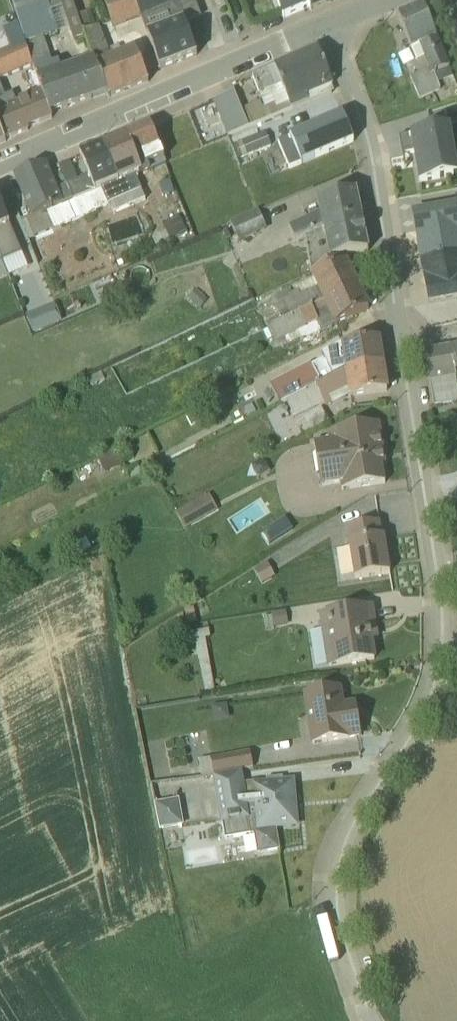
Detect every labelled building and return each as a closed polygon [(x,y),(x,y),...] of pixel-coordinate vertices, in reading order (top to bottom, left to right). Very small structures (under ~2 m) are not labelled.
[(58,33),(59,33),(68,31),(72,43),(86,38),(82,28),(72,0),(57,0),(48,4),(46,0),(11,0),(19,24),(34,67),(42,90),(51,114),(106,94),(93,59),(62,71),(59,61),(52,64),(43,38),(58,33)] [(141,19),(134,0),(105,0),(102,1),(114,30),(141,19)] [(141,19),(160,70),(196,55),(183,22),(200,15),(194,0),(134,0),(141,19)] [(283,18),(308,8),(305,0),(275,0),(283,18)] [(336,0),(305,0),(310,11),(336,0)] [(423,8),(397,18),(411,49),(421,73),(409,78),(419,100),(441,90),(438,83),(453,77),(423,8)] [(108,98),(148,83),(148,82),(135,50),(122,55),(118,46),(108,50),(99,26),(96,27),(89,11),(78,16),(108,98)] [(34,67),(19,24),(2,31),(9,49),(0,53),(0,80),(34,67)] [(274,68),(291,109),(330,93),(328,87),(332,85),(317,50),(274,68)] [(282,106),(288,103),(274,68),(252,78),(264,107),(276,102),(277,104),(280,103),(282,106)] [(51,119),(51,114),(42,90),(34,93),(34,95),(27,98),(28,100),(17,105),(11,92),(0,97),(0,129),(5,140),(27,131),(27,129),(51,119)] [(226,136),(291,109),(288,103),(282,106),(280,103),(277,104),(276,102),(264,107),(262,107),(259,102),(241,109),(233,91),(212,100),(226,136)] [(278,142),(290,170),(353,142),(342,116),(278,142)] [(399,138),(402,155),(413,153),(419,182),(456,176),(456,169),(450,126),(410,134),(410,136),(399,138)] [(165,162),(150,127),(126,137),(141,172),(165,162)] [(265,133),(234,145),(240,159),(270,146),(265,133)] [(126,137),(102,147),(117,182),(134,175),(141,172),(126,137)] [(117,182),(102,147),(80,156),(87,175),(66,184),(72,200),(101,188),(117,182)] [(15,177),(30,217),(45,211),(69,201),(72,200),(66,184),(57,188),(44,164),(15,177)] [(117,182),(101,188),(109,206),(111,205),(114,213),(144,201),(134,175),(117,182)] [(109,206),(101,188),(72,200),(69,201),(77,219),(109,206)] [(303,237),(308,270),(315,270),(330,263),(330,260),(368,252),(355,192),(317,200),(319,212),(288,226),(295,241),(303,237)] [(77,219),(69,201),(45,211),(53,229),(53,230),(77,220),(77,219)] [(1,262),(20,254),(3,210),(0,204),(0,258),(1,262)] [(412,214),(421,259),(456,252),(456,205),(412,214)] [(257,210),(230,222),(238,242),(266,230),(257,210)] [(53,229),(45,211),(30,217),(21,221),(28,239),(53,229)] [(152,237),(156,245),(165,241),(168,244),(187,234),(178,216),(163,225),(165,230),(152,237)] [(429,303),(456,298),(456,253),(421,259),(429,303)] [(264,322),(267,329),(359,285),(348,262),(344,264),(341,258),(309,273),(316,288),(300,296),(298,292),(289,297),(289,299),(274,307),(278,315),(264,322)] [(359,285),(262,332),(267,342),(271,340),(276,351),(291,344),(310,338),(370,309),(359,285)] [(27,313),(34,332),(63,320),(55,302),(27,313)] [(271,384),(281,404),(286,403),(346,372),(382,365),(378,342),(341,346),(341,348),(271,384)] [(456,378),(456,347),(451,349),(424,354),(434,406),(456,402),(456,388),(456,379),(456,378)] [(286,403),(302,435),(327,422),(320,408),(303,417),(303,416),(324,405),(326,408),(332,405),(332,403),(348,394),(349,398),(350,398),(386,391),(382,365),(346,372),(286,403)] [(314,444),(315,455),(382,444),(379,425),(336,432),(337,434),(326,434),(327,441),(314,444)] [(341,491),(385,483),(383,465),(385,465),(386,465),(382,444),(315,455),(320,487),(340,485),(340,491),(341,491)] [(175,513),(184,529),(216,511),(208,495),(175,513)] [(262,534),(269,545),(292,530),(285,519),(262,534)] [(379,524),(346,530),(354,580),(389,575),(384,539),(381,539),(379,524)] [(265,563),(253,571),(262,585),(274,577),(265,563)] [(192,605),(182,607),(186,625),(196,623),(192,605)] [(309,633),(314,669),(376,661),(373,641),(379,640),(373,606),(318,615),(321,631),(309,633)] [(263,618),(265,630),(273,630),(274,628),(287,626),(285,611),(272,613),(272,616),(263,618)] [(208,629),(187,633),(189,642),(196,642),(204,692),(214,690),(205,639),(210,638),(208,629)] [(342,689),(303,695),(311,746),(361,739),(355,703),(344,704),(342,689)] [(250,752),(197,760),(200,776),(252,768),(253,768),(250,752)] [(241,772),(211,777),(219,825),(222,825),(224,839),(253,835),(257,855),(278,850),(274,828),(293,826),(291,803),(293,803),(291,784),(282,783),(282,778),(266,780),(266,782),(243,784),(241,772)] [(181,800),(158,803),(161,829),(183,826),(181,800)]
